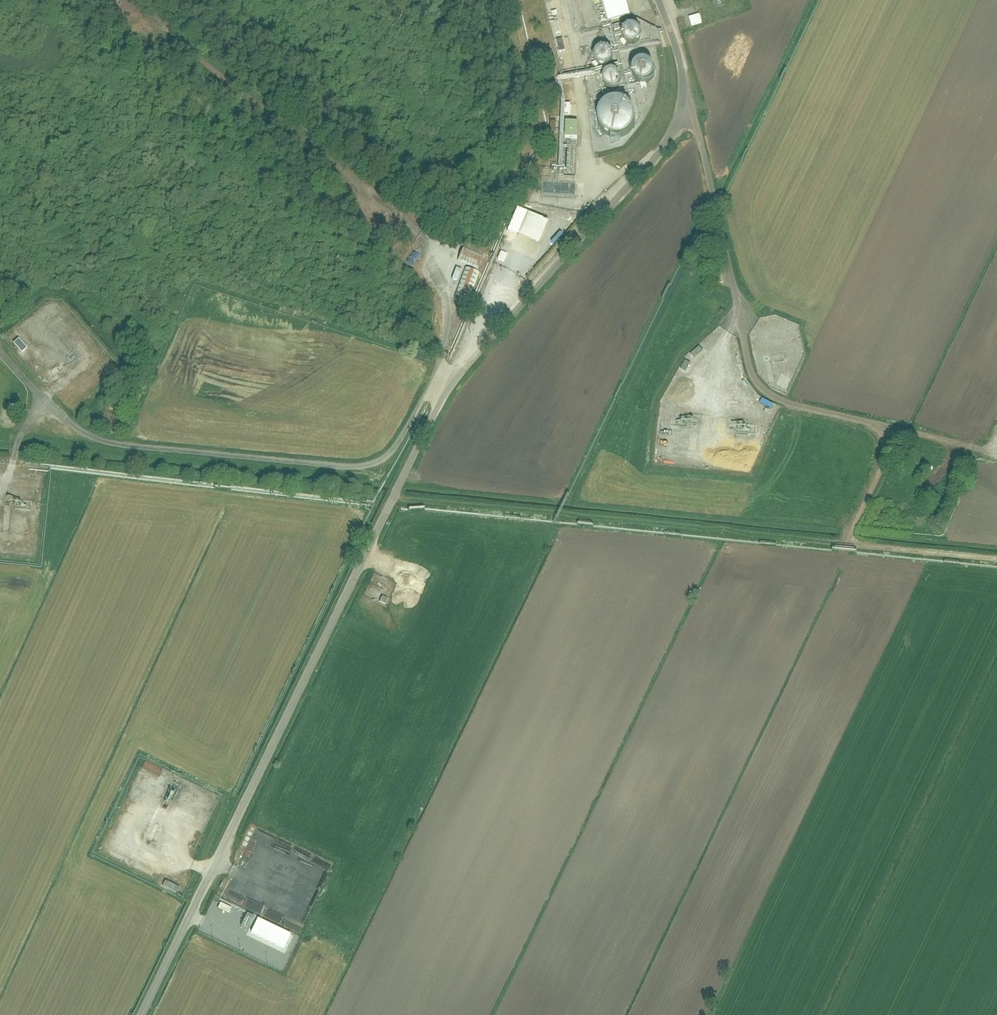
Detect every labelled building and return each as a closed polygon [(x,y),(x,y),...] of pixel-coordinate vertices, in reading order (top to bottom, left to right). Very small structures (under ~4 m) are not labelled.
[(620,9),(619,0),(602,0),(604,12),(620,9)] [(696,10),(685,11),(686,22),(697,21),(696,10)] [(635,31),(636,28),(635,24),(633,21),(632,20),(629,19),(626,18),(622,19),(620,21),(618,24),(617,28),(617,30),(618,32),(620,35),(624,37),(627,37),(630,36),(633,34),(635,31)] [(608,50),(608,48),(608,46),(607,43),(605,40),(602,38),(599,37),(597,36),(595,37),(592,37),(589,39),(587,41),(586,43),(585,45),(585,48),(586,52),(587,55),(588,56),(590,58),(592,59),(595,60),(597,60),(600,59),(601,59),(603,58),(605,56),(607,53),(608,50)] [(647,70),(648,66),(647,63),(646,61),(645,59),(644,57),(640,55),(637,54),(635,54),(633,54),(630,55),(627,58),(626,60),(624,62),(624,64),(624,66),(624,68),(625,71),(626,73),(628,75),(630,76),(632,77),(634,78),(637,78),(641,77),(643,76),(644,74),(646,72),(647,70)] [(620,77),(620,75),(620,73),(619,70),(618,68),(616,66),(614,65),(612,64),(610,63),(607,63),(603,64),(600,67),(598,71),(597,73),(597,75),(597,77),(598,80),(599,82),(600,83),(602,85),(604,86),(607,86),(609,87),(612,86),(613,86),(615,85),(617,83),(619,79),(620,77)] [(625,115),(626,112),(625,109),(624,105),(622,102),(620,99),(617,97),(614,95),(610,94),(607,94),(603,95),(600,96),(597,98),(595,100),(593,103),(591,105),(590,109),(590,112),(591,116),(592,119),(593,122),(595,125),(598,127),(601,128),(605,130),(608,130),(610,130),(614,128),(617,127),(621,124),(623,121),(624,118),(625,115)] [(576,131),(575,118),(564,119),(564,132),(576,131)] [(547,228),(525,218),(512,248),(533,258),(547,228)] [(468,294),(482,255),(456,245),(451,259),(464,264),(455,290),(468,294)] [(14,346),(22,355),(26,352),(18,343),(14,346)] [(8,412),(17,415),(19,408),(10,405),(8,412)]
